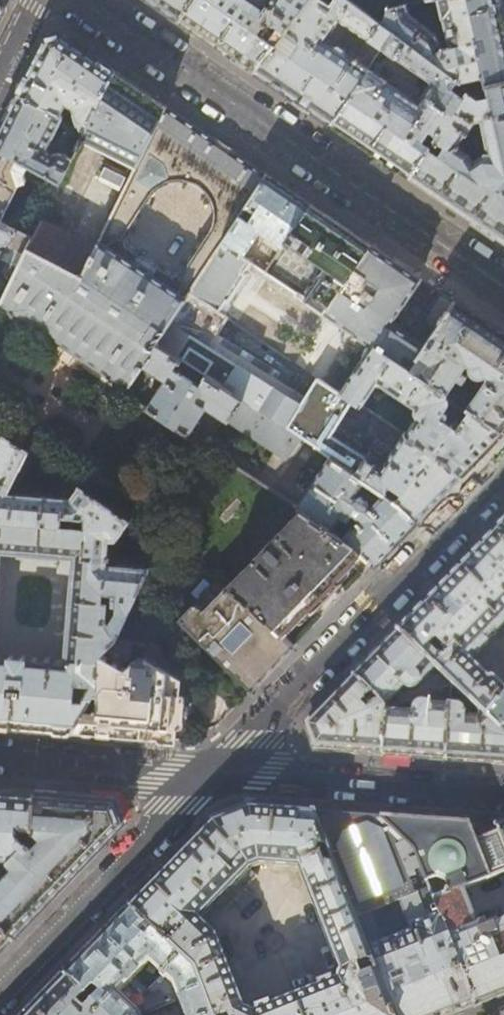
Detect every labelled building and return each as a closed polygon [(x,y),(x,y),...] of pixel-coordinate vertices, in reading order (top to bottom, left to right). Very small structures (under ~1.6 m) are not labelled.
[(179,19),(192,0),(151,0),(179,19)] [(179,19),(209,39),(253,69),(308,0),(192,0),(179,19)] [(350,0),(308,0),(253,69),(290,94),(332,122),(367,69),(351,58),(351,59),(343,54),(344,52),(343,51),(336,45),(334,45),(333,47),(331,46),(346,25),(380,49),(392,32),(383,25),(350,0)] [(500,0),(437,0),(448,46),(441,48),(435,36),(406,16),(401,5),(388,8),(386,10),(383,16),(382,20),(383,25),(392,32),(457,80),(468,89),(484,85),(503,80),(503,17),(503,12),(500,0)] [(457,80),(392,32),(380,49),(430,83),(418,102),(368,68),(367,69),(332,122),(362,143),(410,175),(429,147),(430,145),(422,140),(429,129),(437,134),(462,96),(451,88),(457,80)] [(46,39),(18,93),(61,114),(66,103),(75,107),(81,128),(85,130),(114,71),(91,56),(60,35),(46,39)] [(139,88),(114,71),(85,130),(79,143),(83,146),(85,141),(135,166),(165,106),(139,88)] [(444,145),(439,153),(429,147),(410,175),(459,208),(503,239),(503,80),(484,85),(486,96),(476,98),(466,91),(462,96),(437,134),(434,138),(444,145)] [(61,114),(18,93),(8,114),(0,129),(0,149),(28,164),(60,181),(72,157),(58,151),(51,154),(50,150),(48,148),(63,118),(61,114)] [(169,109),(165,106),(135,166),(113,211),(98,241),(107,247),(112,240),(113,240),(114,239),(117,238),(121,238),(156,188),(161,183),(168,179),(172,178),(181,177),(189,177),(193,179),(197,180),(203,184),(210,192),(214,199),(216,208),(216,216),(212,228),(180,277),(182,278),(183,280),(183,283),(182,285),(183,286),(179,294),(185,298),(188,293),(220,243),(238,215),(244,206),(265,173),(261,171),(219,143),(169,109)] [(0,149),(0,220),(19,183),(26,181),(23,173),(28,164),(0,149)] [(290,191),(265,173),(244,206),(254,212),(248,221),(238,215),(220,243),(241,257),(259,231),(266,235),(263,240),(279,251),(282,247),(310,205),(290,191)] [(41,220),(32,238),(27,248),(47,259),(63,267),(81,276),(98,241),(113,211),(93,201),(74,237),(41,220)] [(349,231),(310,205),(282,247),(284,248),(286,245),(291,248),(293,244),(314,257),(313,259),(318,263),(319,261),(326,266),(304,298),(323,311),(370,245),(349,231)] [(6,265),(0,277),(0,280),(9,284),(27,248),(32,238),(0,221),(0,261),(6,265)] [(179,294),(107,247),(98,241),(81,276),(63,267),(56,277),(41,267),(47,259),(27,248),(9,284),(5,292),(0,301),(129,386),(142,365),(156,344),(157,343),(152,341),(150,345),(142,340),(153,323),(165,330),(185,298),(179,294)] [(250,263),(241,257),(220,243),(188,293),(218,312),(225,301),(228,303),(244,276),(242,274),(250,263)] [(396,313),(420,279),(370,245),(323,311),(322,312),(370,344),(371,343),(408,367),(416,355),(423,346),(409,336),(409,333),(399,326),(395,327),(389,323),(392,319),(398,323),(402,317),(396,313)] [(256,267),(264,272),(268,267),(259,261),(256,267)] [(432,331),(453,301),(440,292),(427,312),(428,312),(425,317),(427,328),(432,331)] [(227,317),(218,312),(188,293),(185,298),(165,330),(157,343),(156,344),(300,438),(329,457),(354,473),(367,454),(331,435),(353,401),(339,391),(316,376),(305,395),(214,338),(227,317)] [(418,366),(414,372),(453,397),(466,406),(502,430),(503,428),(503,336),(496,331),(453,301),(432,331),(423,346),(416,355),(427,362),(424,367),(418,366)] [(408,367),(371,343),(370,344),(339,391),(353,401),(359,405),(376,380),(414,406),(413,410),(413,413),(414,416),(416,418),(416,420),(413,422),(409,426),(407,431),(408,437),(448,463),(460,474),(478,455),(502,430),(466,406),(458,418),(447,411),(448,410),(446,408),(453,397),(414,372),(408,367)] [(284,462),(300,438),(156,344),(142,365),(163,379),(145,407),(189,435),(205,409),(284,462)] [(359,405),(353,401),(331,435),(367,454),(369,451),(374,455),(369,461),(380,468),(403,433),(359,405)] [(367,454),(354,473),(363,479),(383,492),(401,504),(416,519),(426,509),(450,484),(460,474),(448,463),(408,437),(403,433),(380,468),(369,461),(374,455),(369,451),(367,454)] [(19,726),(71,731),(96,687),(97,656),(101,652),(116,638),(117,636),(136,595),(149,567),(107,564),(108,541),(115,541),(129,520),(77,485),(70,497),(8,493),(28,450),(4,434),(0,442),(0,558),(1,550),(71,556),(62,659),(0,654),(0,725),(19,726)] [(297,506),(301,508),(332,528),(342,514),(348,518),(353,512),(360,516),(342,535),(354,543),(363,553),(373,563),(396,540),(416,519),(401,504),(383,492),(370,505),(368,504),(368,500),(367,498),(361,494),(358,494),(357,494),(355,496),(354,494),(363,479),(354,473),(329,457),(297,506)] [(336,580),(363,553),(354,543),(342,535),(332,528),(301,508),(287,522),(289,525),(279,536),(276,534),(251,560),(253,562),(243,573),(240,571),(225,586),(246,601),(282,635),(312,604),(315,607),(320,602),(339,582),(336,580)] [(435,593),(397,632),(435,668),(480,711),(487,719),(503,698),(503,686),(496,678),(493,677),(491,678),(471,659),(503,624),(503,522),(491,535),(435,593)] [(282,635),(246,601),(225,586),(222,589),(217,582),(214,583),(206,588),(198,596),(194,605),(191,605),(178,618),(252,689),(275,665),(293,646),(282,635)] [(417,687),(435,668),(397,632),(383,646),(353,678),(384,707),(401,690),(405,693),(408,689),(411,689),(417,687)] [(163,652),(160,649),(157,646),(148,639),(141,637),(117,636),(116,638),(101,652),(124,668),(132,661),(136,658),(138,657),(140,656),(141,656),(143,657),(144,658),(146,659),(147,661),(148,663),(157,664),(169,672),(169,664),(168,660),(163,652)] [(126,736),(174,740),(175,727),(178,693),(179,678),(169,672),(157,664),(148,663),(147,661),(146,659),(144,658),(143,657),(141,656),(140,656),(138,657),(136,658),(132,661),(124,668),(101,652),(97,656),(96,687),(71,731),(126,736)] [(386,709),(384,707),(353,678),(306,726),(315,750),(348,752),(382,755),(386,711),(386,709)] [(487,719),(500,731),(503,731),(503,698),(487,719)] [(409,713),(386,711),(382,755),(413,757),(446,759),(450,707),(426,705),(420,706),(416,709),(410,709),(409,713)] [(450,707),(446,759),(482,762),(503,763),(503,735),(500,731),(487,719),(480,711),(479,718),(470,718),(470,713),(465,713),(462,709),(460,708),(450,707)] [(7,858),(25,840),(30,835),(31,826),(34,792),(0,789),(0,864),(7,858)] [(34,792),(31,826),(43,837),(33,848),(25,840),(7,858),(16,868),(12,872),(7,872),(0,879),(0,923),(13,935),(68,879),(124,821),(115,797),(69,794),(34,792)] [(314,812),(274,809),(250,807),(213,821),(174,861),(130,907),(163,938),(175,925),(183,933),(171,946),(195,968),(203,989),(213,1014),(393,1014),(376,971),(362,976),(358,966),(372,961),(334,863),(325,867),(317,847),(328,848),(314,812)] [(314,812),(328,848),(334,863),(372,961),(376,971),(393,1014),(452,1014),(475,1006),(414,851),(380,817),(363,816),(314,812)] [(470,823),(457,822),(380,817),(414,851),(475,1006),(503,994),(503,920),(480,930),(464,888),(503,873),(503,845),(499,833),(477,841),(470,823)] [(163,938),(130,907),(100,938),(64,975),(107,1014),(137,1014),(140,1013),(120,992),(150,961),(173,983),(178,999),(203,989),(195,968),(171,946),(163,938)] [(0,948),(13,935),(0,923),(0,949),(0,948)] [(64,975),(35,1006),(26,1014),(107,1014),(64,975)] [(203,989),(178,999),(185,1014),(213,1014),(203,989)]
